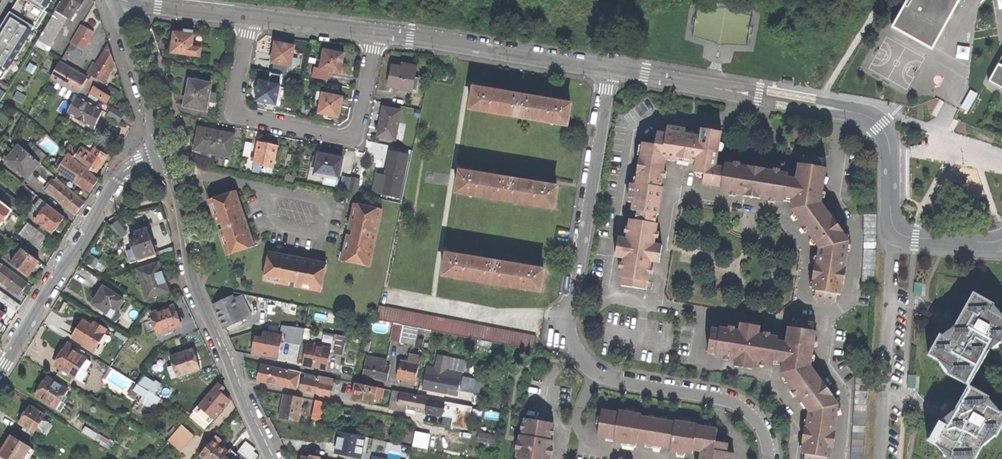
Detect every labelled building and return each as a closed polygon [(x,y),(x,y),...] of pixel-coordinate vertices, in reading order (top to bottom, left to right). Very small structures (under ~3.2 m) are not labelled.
[(54,0),(34,0),(35,1),(24,20),(38,28),(49,9),(48,9),(54,0)] [(72,16),(77,7),(79,8),(83,1),(82,0),(62,0),(52,17),(51,16),(37,40),(49,47),(66,18),(69,20),(70,19),(72,21),(74,17),(72,16)] [(943,29),(959,0),(907,0),(903,7),(925,19),(943,29)] [(8,12),(0,25),(0,78),(1,79),(33,27),(8,12)] [(71,43),(83,50),(93,32),(82,25),(71,43)] [(171,53),(200,56),(202,36),(192,35),(193,31),(184,30),(184,34),(179,33),(173,33),(171,53)] [(275,42),(271,62),(295,67),(296,61),(291,60),(294,46),(284,44),(275,42)] [(86,93),(105,104),(110,97),(89,84),(91,82),(96,85),(98,80),(102,82),(111,68),(114,64),(107,45),(88,79),(87,78),(81,88),(85,91),(85,92),(86,93)] [(312,76),(327,79),(329,71),(340,73),(341,67),(344,53),(324,49),(320,68),(314,67),(312,76)] [(51,77),(78,93),(80,89),(81,88),(87,78),(73,71),(59,63),(51,77)] [(417,91),(419,81),(413,80),(415,67),(404,65),(404,69),(393,67),(392,76),(390,85),(417,91)] [(1001,66),(998,65),(990,80),(1001,87),(1001,66)] [(436,78),(450,81),(452,73),(437,71),(436,78)] [(205,110),(206,107),(212,109),(215,94),(208,93),(210,84),(202,83),(203,79),(200,78),(199,82),(188,80),(187,86),(186,93),(187,93),(185,106),(205,110)] [(281,80),(274,79),(273,84),(259,81),(257,91),(255,101),(276,105),(281,80)] [(105,91),(116,98),(119,91),(109,85),(105,91)] [(470,108),(519,116),(522,96),(506,93),(506,91),(501,90),(494,89),(493,91),(474,88),(470,108)] [(341,97),(318,92),(316,98),(321,99),(318,113),(325,115),(337,117),(341,97)] [(67,113),(93,129),(97,120),(102,110),(93,105),(94,104),(86,99),(85,101),(76,96),(67,113)] [(519,116),(567,125),(570,104),(551,101),(551,99),(544,98),(538,97),(538,99),(522,96),(519,116)] [(395,139),(400,111),(383,107),(380,123),(377,136),(395,139)] [(118,121),(122,114),(111,108),(107,114),(118,121)] [(657,214),(658,215),(662,187),(660,187),(665,159),(677,161),(677,158),(690,160),(690,163),(695,164),(694,173),(704,174),(702,184),(721,187),(724,167),(715,166),(721,131),(701,128),(700,136),(691,135),(684,134),(685,129),(667,126),(665,133),(657,132),(655,144),(642,142),(638,171),(636,184),(631,183),(627,202),(633,203),(632,210),(636,211),(657,214)] [(194,150),(229,157),(233,134),(225,133),(199,127),(194,150)] [(265,171),(272,172),(277,146),(268,144),(257,142),(253,164),(266,167),(265,171)] [(242,155),(248,157),(252,145),(244,143),(242,155)] [(46,189),(75,214),(78,210),(84,203),(58,180),(58,179),(45,169),(46,168),(19,145),(6,160),(27,178),(33,170),(50,185),(46,189)] [(66,151),(93,175),(100,165),(106,155),(95,148),(90,157),(79,150),(77,152),(69,147),(66,151)] [(408,155),(390,151),(389,157),(381,194),(399,198),(408,155)] [(56,169),(90,191),(93,187),(97,180),(67,153),(56,169)] [(330,182),(337,183),(342,159),(331,157),(319,154),(315,174),(331,177),(330,182)] [(788,173),(765,170),(761,197),(783,201),(784,197),(792,198),(792,202),(791,209),(808,233),(819,247),(815,274),(812,290),(815,290),(814,298),(835,301),(837,294),(840,294),(848,241),(820,202),(826,167),(823,167),(824,159),(813,157),(803,156),(801,163),(798,163),(796,179),(787,177),(788,173)] [(724,163),(724,167),(721,187),(720,191),(733,193),(742,194),(747,167),(724,163)] [(742,194),(761,197),(765,170),(747,167),(742,194)] [(456,192),(505,200),(508,179),(492,177),(492,174),(485,173),(480,172),(480,174),(460,171),(456,192)] [(339,191),(347,193),(350,178),(342,176),(339,191)] [(505,200),(553,208),(556,187),(536,184),(536,181),(530,180),(524,179),(524,182),(508,179),(505,200)] [(12,210),(17,203),(0,190),(0,201),(12,210)] [(377,199),(378,191),(369,190),(369,197),(377,199)] [(238,200),(235,191),(208,200),(227,255),(253,246),(250,238),(249,238),(242,218),(236,200),(238,200)] [(0,225),(6,218),(12,210),(0,201),(0,225)] [(35,220),(52,233),(58,225),(64,217),(44,202),(37,210),(41,213),(35,220)] [(379,219),(381,210),(353,204),(347,233),(341,261),(369,267),(371,258),(369,257),(378,219),(379,219)] [(655,223),(657,214),(636,211),(635,220),(655,223)] [(622,286),(647,290),(651,262),(659,263),(662,245),(654,244),(657,224),(655,223),(635,220),(630,219),(627,239),(618,237),(617,247),(615,257),(624,258),(621,278),(623,278),(622,286)] [(48,238),(27,222),(18,234),(39,249),(48,238)] [(136,259),(155,253),(151,240),(147,228),(140,230),(139,227),(137,227),(130,241),(136,259)] [(861,282),(874,283),(877,248),(863,248),(861,282)] [(11,264),(28,276),(33,269),(39,261),(22,249),(11,264)] [(269,252),(263,280),(319,292),(325,264),(316,262),(316,263),(297,259),(277,255),(277,254),(269,252)] [(443,274),(491,282),(495,262),(479,259),(479,256),(473,255),(467,254),(466,257),(447,254),(443,274)] [(162,274),(158,262),(136,269),(146,298),(168,291),(162,274)] [(491,282),(539,290),(543,269),(523,266),(523,264),(517,263),(511,262),(510,264),(495,262),(491,282)] [(19,294),(22,289),(27,283),(0,263),(0,279),(5,283),(3,284),(8,288),(9,286),(19,294)] [(721,296),(727,291),(723,285),(717,290),(721,296)] [(92,304),(106,313),(111,306),(117,309),(123,300),(103,288),(98,296),(92,304)] [(15,312),(19,305),(0,290),(0,301),(15,312)] [(223,327),(250,315),(240,294),(232,298),(231,296),(213,304),(218,316),(223,327)] [(1001,341),(1001,319),(990,312),(993,305),(973,294),(961,315),(957,321),(946,340),(939,336),(928,356),(952,369),(948,376),(968,387),(994,341),(1000,344),(1001,341)] [(263,317),(267,318),(267,310),(267,298),(258,297),(256,310),(263,310),(263,317)] [(176,316),(172,305),(151,313),(154,322),(150,323),(152,330),(156,329),(158,334),(180,327),(176,316)] [(378,319),(535,350),(538,336),(381,305),(378,319)] [(789,326),(786,342),(783,362),(782,365),(781,373),(799,397),(809,411),(808,419),(835,424),(839,404),(810,365),(816,331),(813,330),(814,323),(793,319),(792,327),(789,326)] [(71,337),(93,351),(104,333),(106,329),(93,321),(91,325),(82,320),(77,328),(71,337)] [(783,362),(786,342),(778,341),(778,337),(767,335),(759,333),(760,326),(741,322),(739,330),(728,329),(720,327),(720,329),(712,328),(708,354),(736,358),(735,366),(752,369),(754,361),(774,364),(774,361),(783,362)] [(390,340),(413,344),(417,327),(393,323),(390,340)] [(280,325),(277,339),(301,344),(304,328),(298,327),(280,325)] [(338,334),(334,354),(343,356),(347,336),(338,334)] [(57,376),(70,384),(74,378),(84,384),(89,375),(84,372),(91,362),(86,360),(86,359),(74,352),(75,351),(74,350),(76,347),(69,342),(67,347),(66,346),(61,354),(54,365),(61,369),(57,376)] [(330,348),(306,343),(302,365),(313,367),(326,369),(330,348)] [(196,359),(193,349),(170,357),(175,372),(169,374),(171,379),(200,369),(196,359)] [(386,359),(367,356),(365,362),(362,377),(372,379),(386,381),(389,366),(385,366),(386,359)] [(406,380),(414,382),(418,365),(400,361),(396,378),(406,380)] [(286,377),(287,371),(286,371),(260,365),(257,380),(269,383),(284,386),(286,377)] [(427,367),(422,388),(437,391),(447,393),(448,388),(456,389),(458,380),(449,378),(451,371),(443,370),(443,372),(442,377),(434,375),(435,371),(429,369),(430,367),(427,367)] [(443,370),(430,367),(429,369),(435,371),(434,375),(442,377),(443,372),(443,370)] [(287,369),(286,371),(287,371),(286,377),(298,380),(300,372),(287,369)] [(315,391),(329,394),(332,378),(318,375),(316,381),(304,378),(301,389),(309,391),(315,392),(315,391)] [(155,395),(161,384),(156,381),(154,382),(143,376),(137,384),(155,395)] [(869,377),(856,377),(851,458),(864,458),(869,377)] [(34,396),(60,412),(65,404),(61,402),(67,391),(58,385),(55,383),(46,378),(40,386),(34,396)] [(224,388),(218,383),(193,411),(203,419),(208,415),(213,419),(221,410),(219,407),(222,404),(225,406),(229,401),(224,396),(220,393),(224,388)] [(363,400),(372,402),(374,395),(376,395),(378,388),(355,383),(352,398),(363,400)] [(141,402),(153,410),(160,399),(137,384),(133,391),(143,398),(141,402)] [(165,386),(162,396),(168,398),(172,388),(165,386)] [(968,387),(955,409),(950,417),(946,424),(938,420),(928,441),(951,454),(948,458),(974,458),(988,433),(995,437),(1001,424),(1001,414),(984,405),(988,398),(968,387)] [(412,408),(424,411),(426,398),(393,391),(392,396),(400,398),(399,406),(412,408)] [(297,421),(301,398),(284,394),(282,406),(280,418),(297,421)] [(453,402),(470,406),(471,397),(454,394),(453,402)] [(445,413),(446,410),(443,410),(445,402),(428,399),(425,412),(434,413),(442,415),(443,413),(445,413)] [(311,418),(318,420),(322,401),(314,400),(311,418)] [(467,412),(468,406),(453,403),(452,409),(467,412)] [(37,429),(42,432),(48,423),(42,420),(45,416),(29,406),(24,414),(18,424),(27,429),(30,431),(34,434),(37,429)] [(733,453),(726,451),(727,442),(715,441),(717,428),(710,427),(710,424),(705,423),(705,426),(696,425),(696,424),(689,422),(690,419),(682,418),(681,421),(678,421),(674,420),(674,421),(666,420),(666,417),(661,416),(660,419),(654,418),(654,415),(649,414),(649,417),(640,416),(641,413),(636,413),(633,412),(634,409),(626,408),(625,411),(618,410),(618,412),(601,409),(600,415),(597,415),(596,423),(599,424),(597,435),(606,437),(605,440),(613,441),(621,442),(621,445),(634,447),(635,444),(636,444),(636,442),(645,443),(645,447),(660,449),(661,446),(670,448),(669,450),(677,451),(676,454),(684,456),(684,453),(692,454),(692,450),(700,451),(699,458),(732,458),(733,453)] [(209,424),(213,419),(208,415),(203,419),(209,424)] [(519,442),(516,457),(519,457),(518,458),(548,458),(550,450),(551,440),(549,439),(552,422),(525,418),(521,442),(519,442)] [(452,426),(464,428),(465,421),(454,419),(452,426)] [(835,424),(808,419),(806,427),(804,442),(802,453),(806,454),(805,458),(826,458),(827,457),(830,458),(835,424)] [(176,448),(190,433),(182,425),(168,440),(176,448)] [(368,437),(340,432),(338,442),(336,453),(359,457),(360,451),(365,452),(368,437)] [(215,436),(200,455),(205,458),(222,458),(228,452),(222,448),(218,444),(220,441),(215,436)] [(254,458),(255,458),(263,450),(258,446),(260,443),(250,436),(242,445),(252,453),(250,456),(254,458)] [(414,446),(429,449),(431,438),(416,436),(414,446)] [(30,449),(10,437),(4,446),(0,453),(0,456),(6,458),(29,458),(33,452),(29,449),(30,449)] [(228,452),(222,458),(233,458),(237,454),(231,449),(228,452)]
